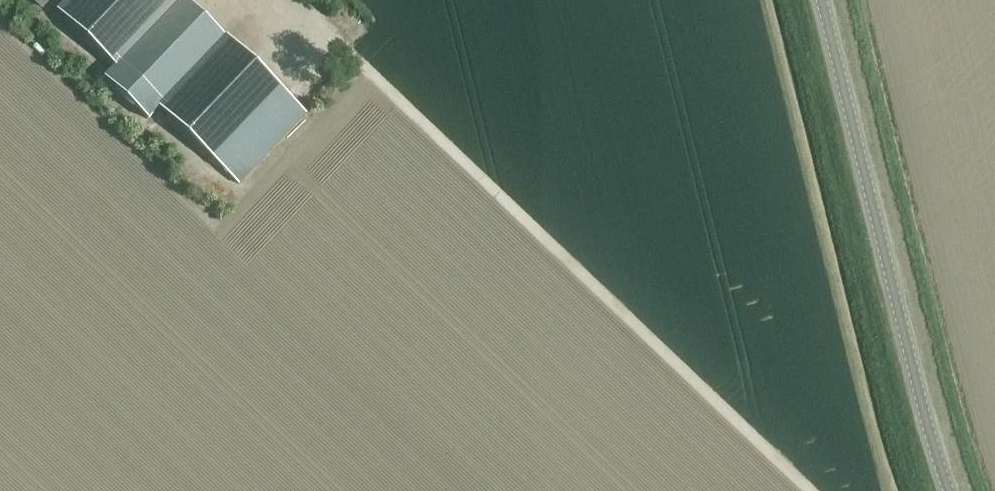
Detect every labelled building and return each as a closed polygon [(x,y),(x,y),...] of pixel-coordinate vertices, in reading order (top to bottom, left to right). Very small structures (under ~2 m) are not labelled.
[(56,10),(114,66),(178,0),(66,0),(56,10)] [(102,78),(145,119),(157,107),(224,38),(184,0),(178,0),(114,66),(102,78)] [(224,38),(157,107),(215,163),(238,186),(305,116),(282,94),(224,38)]
